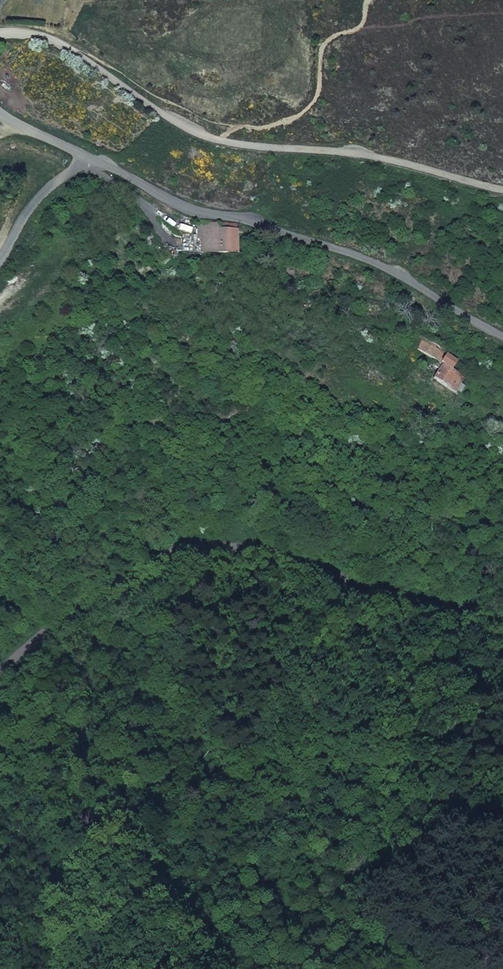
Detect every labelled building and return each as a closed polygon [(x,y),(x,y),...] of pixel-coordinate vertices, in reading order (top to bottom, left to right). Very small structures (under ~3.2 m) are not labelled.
[(236,233),(220,231),(220,228),(199,224),(198,233),(197,237),(201,238),(198,250),(216,253),(232,256),(236,233)] [(220,231),(236,233),(238,227),(221,225),(220,228),(220,231)] [(185,251),(215,256),(216,253),(198,250),(201,238),(197,237),(198,233),(183,230),(182,233),(184,234),(185,251)] [(416,349),(439,364),(442,360),(448,351),(425,338),(416,349)] [(432,375),(456,390),(469,376),(442,360),(439,364),(432,375)]
